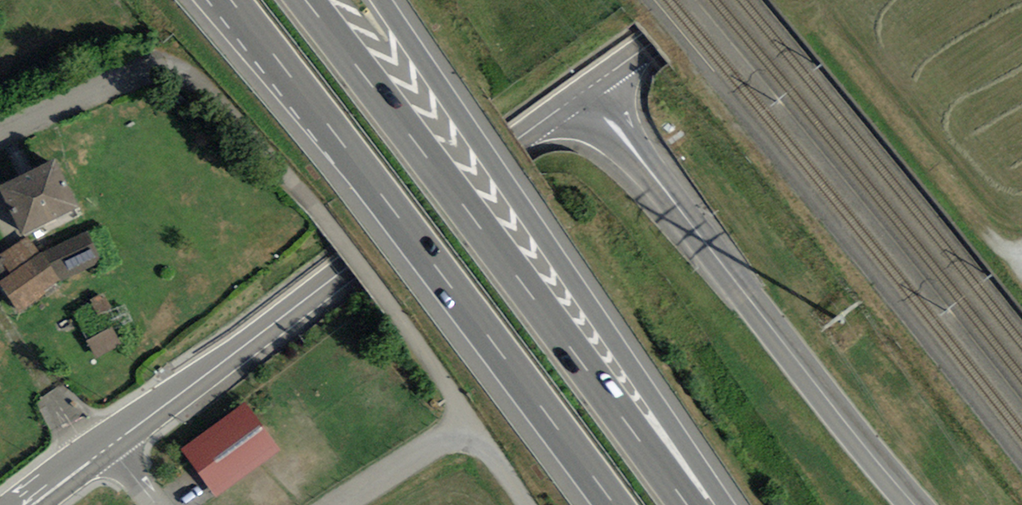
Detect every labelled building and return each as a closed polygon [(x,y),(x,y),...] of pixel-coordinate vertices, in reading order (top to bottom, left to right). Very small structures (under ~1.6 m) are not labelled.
[(0,186),(0,192),(21,237),(80,209),(56,159),(0,186)] [(102,261),(87,233),(40,254),(60,283),(102,261)] [(29,237),(0,257),(0,280),(21,310),(60,283),(40,254),(29,237)] [(112,308),(103,293),(89,302),(99,316),(112,308)] [(86,341),(94,358),(122,345),(114,327),(86,341)] [(249,402),(183,450),(218,498),(284,450),(249,402)]
